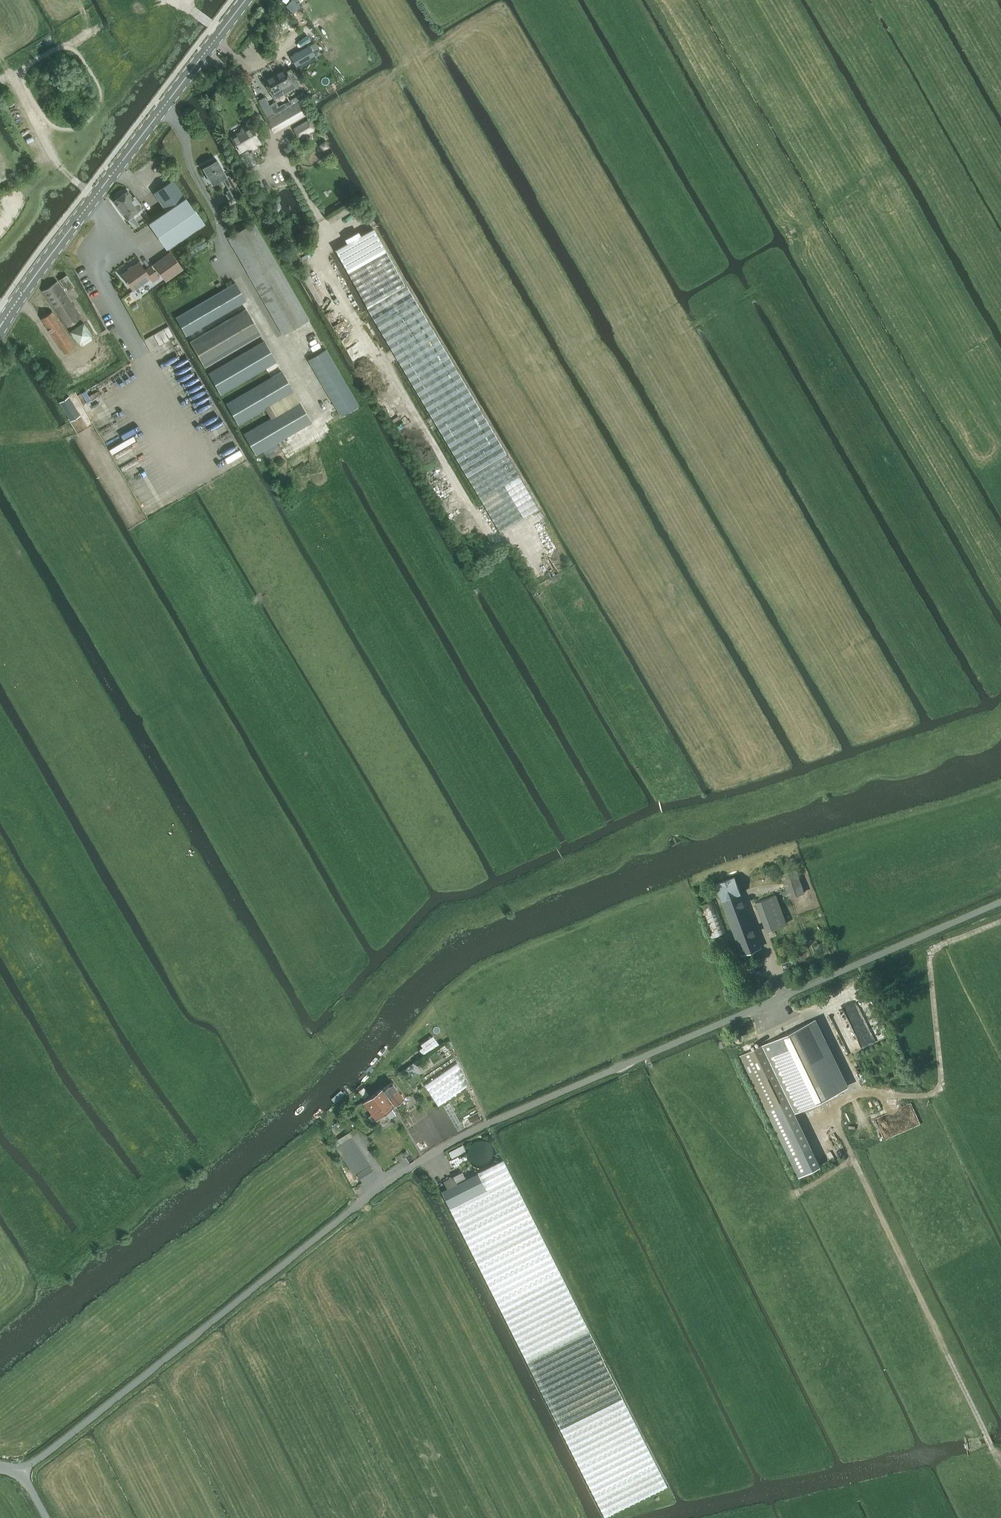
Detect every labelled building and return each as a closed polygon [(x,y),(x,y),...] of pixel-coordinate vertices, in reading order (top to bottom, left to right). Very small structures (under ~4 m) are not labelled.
[(299,5),(293,0),(291,0),(286,5),(294,12),(299,5)] [(309,45),(291,56),(298,68),(316,57),(313,51),(309,45)] [(319,48),(313,51),(316,57),(322,53),(319,48)] [(285,68),(274,74),(283,88),(285,93),(296,87),(300,84),(291,69),(287,71),(285,68)] [(274,74),(264,80),(272,94),(275,99),(285,93),(283,88),(274,74)] [(264,96),(257,100),(266,116),(273,112),(272,110),(269,105),(264,96)] [(274,114),(266,118),(274,133),(310,112),(302,98),(286,107),(284,103),(279,106),(276,101),(269,105),(272,110),(273,112),(274,114)] [(310,118),(294,128),(299,137),(316,128),(310,118)] [(244,131),(232,138),(239,151),(249,145),(251,148),(258,144),(257,141),(259,139),(257,136),(252,127),(250,125),(242,129),(244,131)] [(210,164),(203,168),(212,184),(223,178),(230,191),(225,194),(230,201),(240,195),(228,174),(226,175),(217,160),(215,157),(208,161),(210,164)] [(186,197),(173,180),(154,193),(167,211),(186,197)] [(136,214),(144,208),(135,196),(133,198),(127,189),(113,200),(127,219),(135,212),(136,214)] [(186,197),(167,211),(150,223),(167,247),(203,222),(195,209),(194,210),(186,197)] [(283,334),(309,319),(254,222),(228,237),(283,334)] [(501,531),(538,508),(374,229),(337,251),(501,531)] [(166,281),(183,268),(170,251),(154,264),(166,281)] [(145,270),(139,262),(122,274),(126,280),(125,281),(127,283),(128,283),(133,290),(150,278),(153,282),(159,277),(151,266),(145,270)] [(67,291),(74,286),(67,275),(60,279),(67,291)] [(187,335),(246,300),(235,282),(176,317),(187,335)] [(247,308),(190,341),(205,366),(262,333),(247,308)] [(68,314),(50,324),(73,364),(90,354),(68,314)] [(170,340),(169,338),(174,335),(169,325),(144,339),(151,351),(170,340)] [(216,368),(209,372),(221,394),(276,362),(264,340),(216,368)] [(341,416),(359,405),(327,349),(309,360),(341,416)] [(281,371),(226,403),(239,425),(266,410),(271,417),(244,433),(250,444),(257,455),(311,423),(281,371)] [(69,396),(59,402),(69,419),(79,413),(69,396)] [(562,577),(559,572),(551,577),(554,582),(562,577)] [(789,897),(804,892),(796,870),(781,875),(789,897)] [(741,954),(760,947),(735,877),(717,883),(741,954)] [(775,894),(755,902),(759,912),(779,905),(775,894)] [(714,900),(699,905),(711,937),(725,932),(714,900)] [(815,1019),(740,1055),(772,1122),(790,1158),(798,1176),(820,1166),(811,1148),(794,1112),(799,1109),(847,1086),(815,1019)] [(421,1048),(419,1049),(424,1056),(439,1045),(437,1041),(432,1035),(421,1044),(423,1047),(421,1048)] [(421,1072),(414,1062),(405,1069),(412,1079),(421,1072)] [(458,1063),(426,1085),(440,1106),(469,1085),(458,1063)] [(366,1100),(364,1101),(376,1118),(377,1117),(383,1125),(390,1119),(389,1118),(395,1113),(391,1107),(404,1098),(391,1081),(370,1097),(366,1100)] [(356,1173),(371,1163),(350,1132),(335,1142),(356,1173)] [(605,1516),(667,1486),(503,1160),(466,1179),(463,1172),(444,1182),(447,1188),(442,1191),(605,1516)] [(371,1165),(357,1174),(363,1182),(376,1173),(371,1165)]
